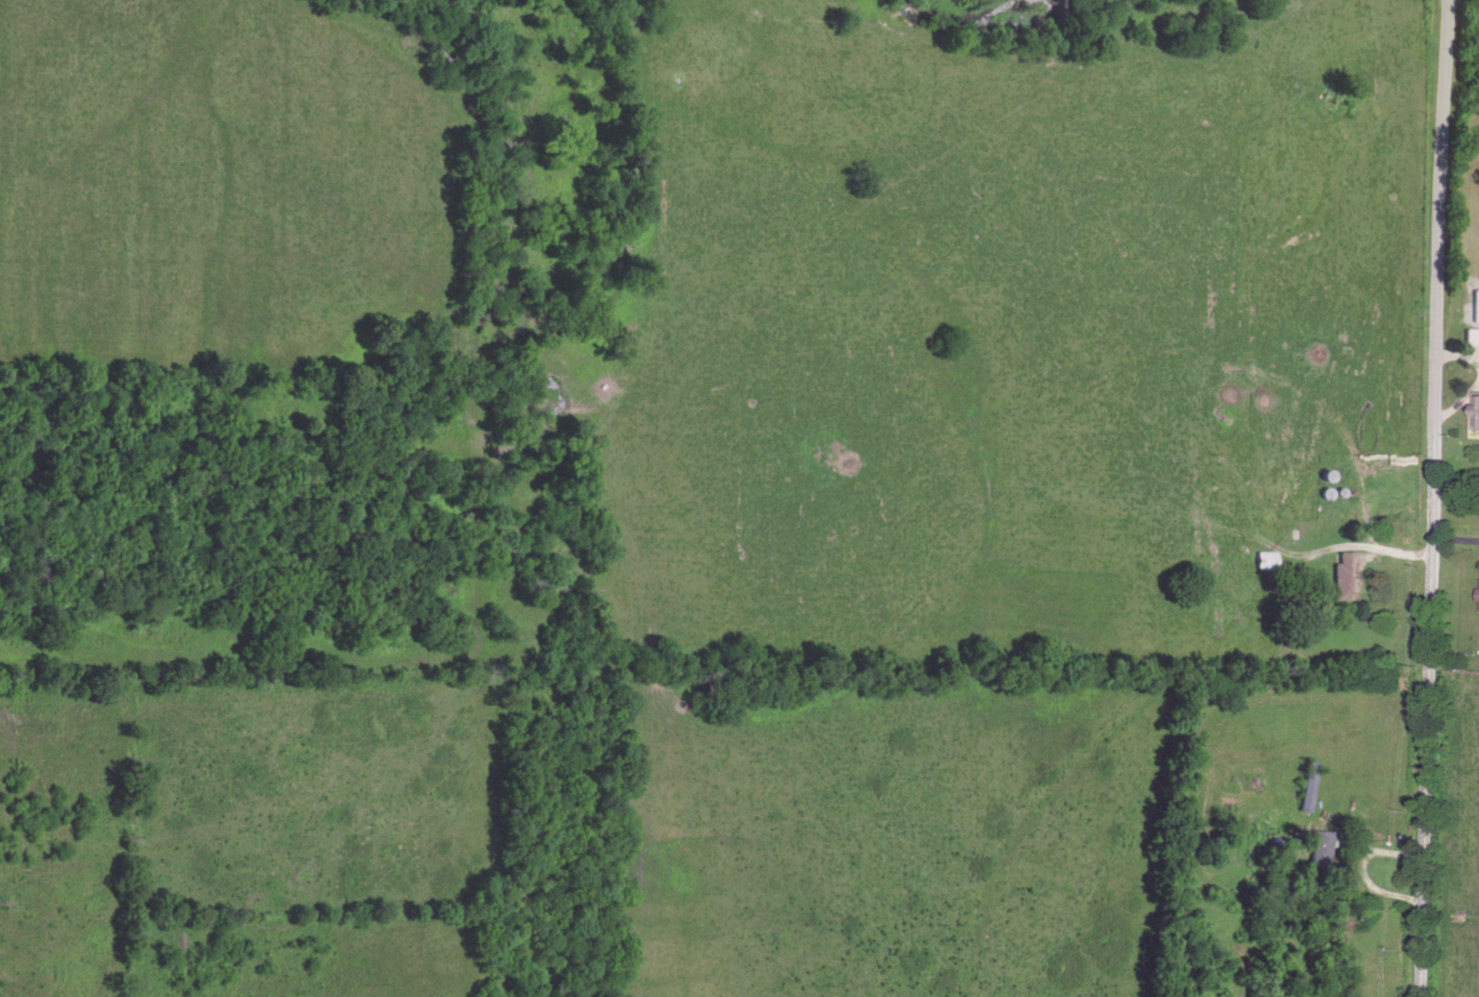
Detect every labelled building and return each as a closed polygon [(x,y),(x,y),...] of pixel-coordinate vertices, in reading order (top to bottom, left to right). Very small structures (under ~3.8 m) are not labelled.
[(1466,324),(1466,341),(1478,342),(1478,324),(1466,324)] [(1337,596),(1360,596),(1361,548),(1344,548),(1343,560),(1338,560),(1337,596)] [(1335,829),(1316,827),(1312,863),(1330,865),(1335,829)]
